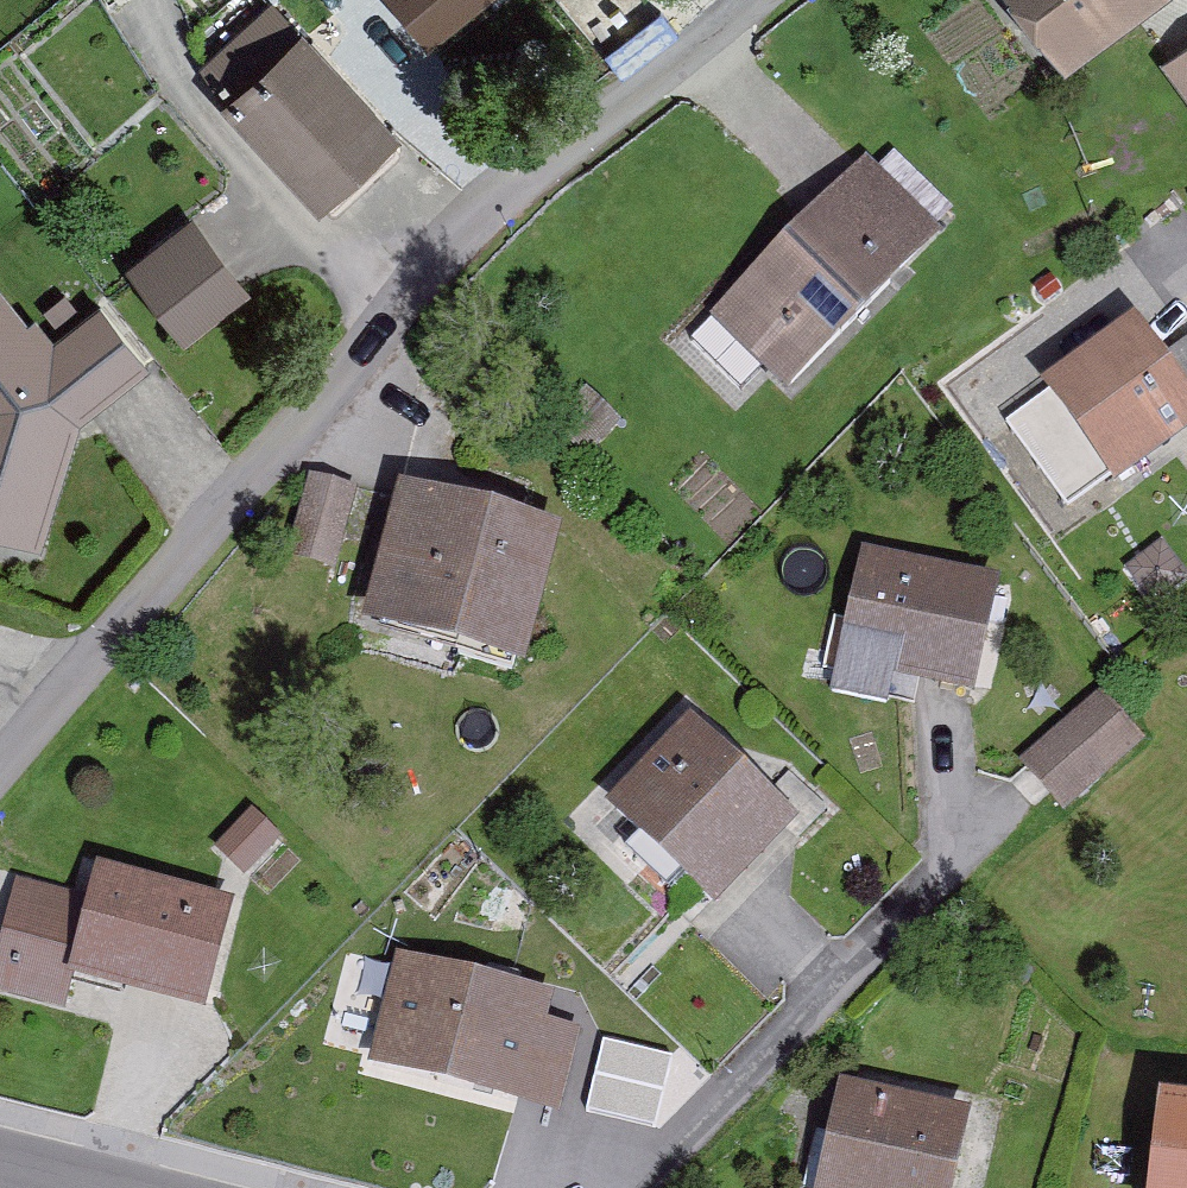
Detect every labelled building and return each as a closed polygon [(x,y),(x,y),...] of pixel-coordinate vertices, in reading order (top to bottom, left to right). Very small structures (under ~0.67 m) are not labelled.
[(491,0),(388,0),(430,50),(491,0)] [(1046,88),(1148,0),(970,0),(1046,88)] [(1186,131),(1186,54),(1151,79),(1186,131)] [(300,56),(218,128),(302,223),(384,152),(300,56)] [(920,269),(834,186),(692,333),(778,416),(920,269)] [(115,281),(167,346),(235,293),(183,228),(115,281)] [(38,552),(64,436),(143,371),(90,308),(17,366),(0,344),(0,540),(38,552)] [(1144,378),(1111,332),(988,422),(1063,524),(1172,445),(1186,465),(1186,346),(1144,378)] [(312,467),(291,550),(340,562),(360,480),(312,467)] [(541,538),(377,498),(342,637),(506,677),(541,538)] [(988,584),(831,558),(810,688),(967,714),(988,584)] [(1047,822),(1138,747),(1091,690),(1000,765),(1047,822)] [(801,822),(689,719),(593,823),(705,926),(801,822)] [(1,887),(0,891),(0,995),(58,1008),(62,989),(189,1016),(211,912),(72,882),(68,901),(1,887)] [(532,996),(375,963),(351,1077),(541,1118),(559,1034),(526,1027),(532,996)] [(605,1035),(592,1106),(656,1117),(669,1046),(605,1035)] [(818,1088),(797,1187),(949,1187),(964,1118),(818,1088)] [(1115,1115),(1107,1187),(1186,1187),(1186,1123),(1115,1115)]
